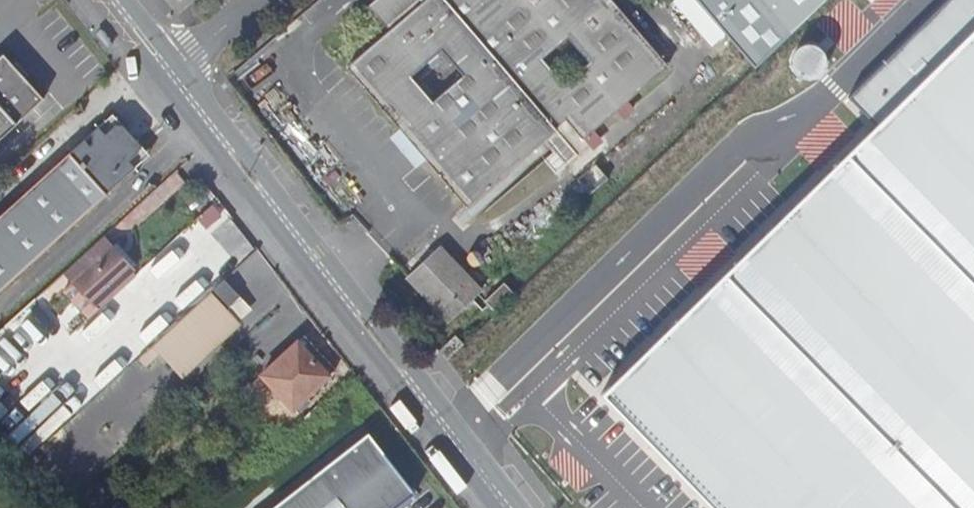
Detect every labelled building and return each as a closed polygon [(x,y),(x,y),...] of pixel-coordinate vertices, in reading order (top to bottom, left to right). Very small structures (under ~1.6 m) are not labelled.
[(472,208),(559,135),(554,129),(568,118),(585,139),(667,69),(610,0),(381,0),(376,4),(396,28),(352,65),(472,208)] [(849,96),(877,126),(600,393),(711,507),(973,507),(973,0),(948,0),(849,96)] [(754,68),(827,0),(694,0),(754,68)] [(815,76),(821,69),(823,60),(820,52),(813,46),(804,44),(796,47),(789,53),(788,62),(790,71),(797,77),(806,79),(815,76)] [(43,98),(3,53),(0,55),(0,137),(43,98)] [(141,147),(119,124),(103,124),(0,218),(0,289),(140,161),(141,147)] [(579,181),(593,197),(611,181),(598,165),(579,181)] [(546,237),(593,197),(579,181),(532,221),(546,237)] [(450,321),(482,292),(439,248),(408,277),(450,321)] [(76,282),(96,303),(131,270),(112,249),(76,282)] [(496,312),(515,294),(505,283),(486,301),(496,312)] [(226,307),(210,291),(152,344),(180,376),(240,322),(237,318),(248,309),(237,297),(226,307)] [(36,362),(65,338),(56,327),(52,330),(48,326),(40,332),(27,318),(7,334),(20,350),(24,347),(36,362)] [(262,374),(293,408),(329,375),(297,342),(277,361),(262,374)] [(152,345),(137,359),(145,367),(160,353),(152,345)] [(369,433),(272,507),(396,507),(415,493),(369,433)]
